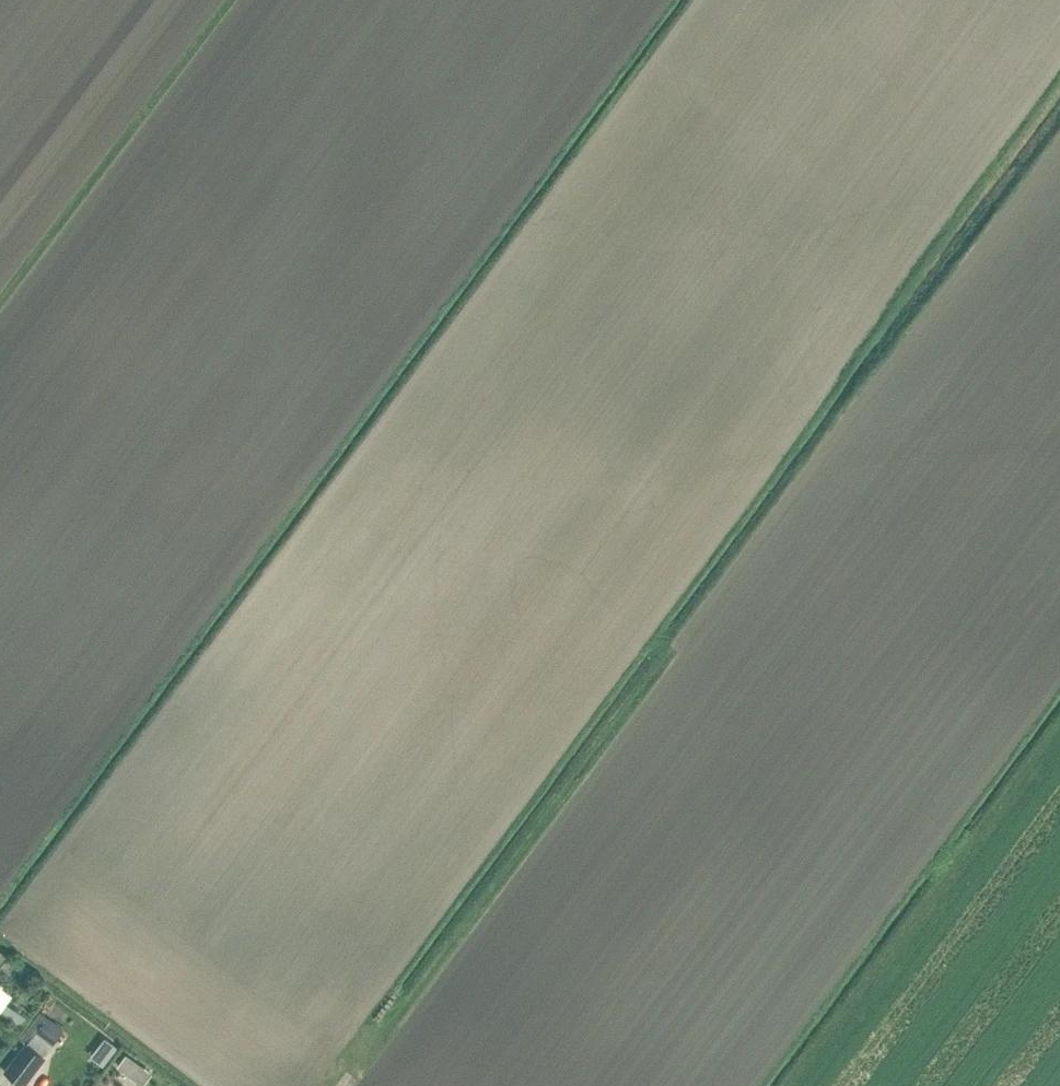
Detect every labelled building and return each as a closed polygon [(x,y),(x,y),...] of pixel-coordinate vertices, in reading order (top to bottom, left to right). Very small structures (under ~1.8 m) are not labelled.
[(20,1085),(43,1056),(40,1054),(52,1038),(34,1025),(0,1070),(0,1071),(20,1085)] [(129,1073),(137,1062),(126,1054),(118,1065),(129,1073)]
